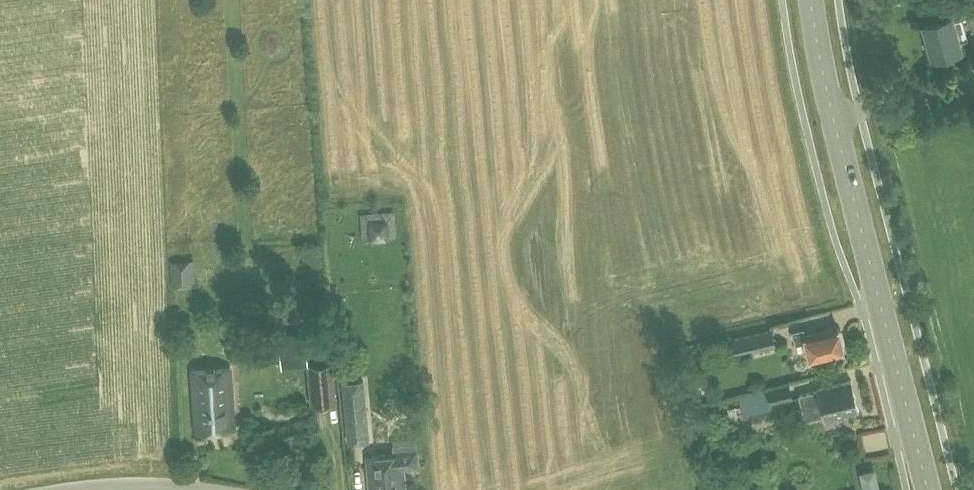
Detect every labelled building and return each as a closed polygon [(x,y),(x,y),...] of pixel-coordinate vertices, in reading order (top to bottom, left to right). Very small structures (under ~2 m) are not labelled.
[(961,49),(959,41),(958,36),(966,33),(962,17),(953,20),(952,15),(923,24),(933,57),(961,49)] [(393,212),(361,215),(363,239),(395,237),(393,212)] [(175,285),(196,284),(195,258),(174,260),(175,285)] [(843,332),(839,331),(838,327),(804,335),(803,329),(792,331),(795,344),(805,341),(810,361),(844,352),(844,350),(846,347),(843,332)] [(735,355),(776,345),(772,329),(731,337),(735,355)] [(281,363),(307,361),(304,335),(278,338),(281,363)] [(310,406),(337,404),(333,362),(307,364),(310,406)] [(231,387),(230,368),(192,370),(193,389),(196,431),(234,429),(231,387)] [(364,380),(341,382),(342,390),(346,434),(347,443),(369,441),(364,380)] [(823,414),(824,421),(846,415),(846,413),(858,410),(851,380),(817,388),(817,390),(799,395),(805,419),(823,414)] [(789,383),(766,388),(769,404),(771,403),(792,398),(789,383)] [(769,404),(766,388),(738,395),(741,406),(727,409),(730,418),(736,416),(771,406),(771,403),(769,404)] [(392,444),(393,447),(393,453),(365,456),(368,489),(405,489),(403,467),(418,466),(416,442),(392,444)] [(864,489),(880,489),(875,467),(859,470),(864,489)]
